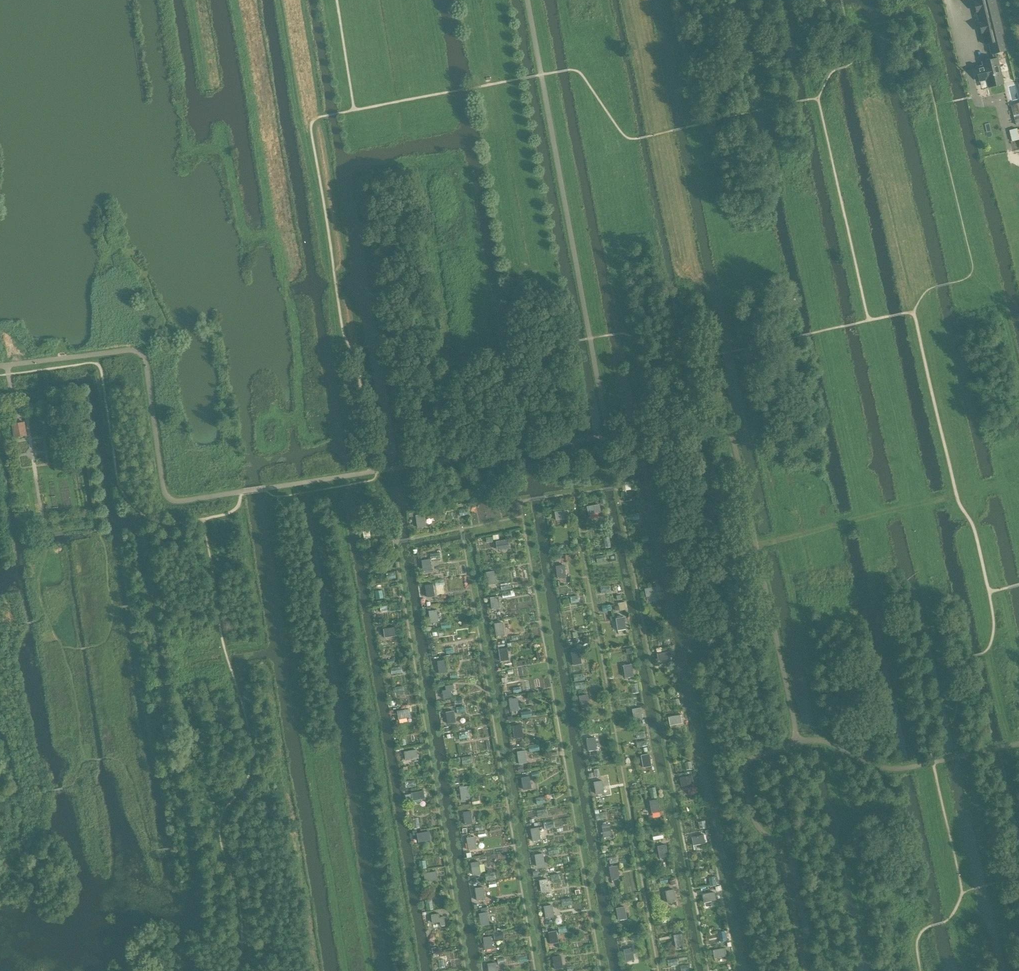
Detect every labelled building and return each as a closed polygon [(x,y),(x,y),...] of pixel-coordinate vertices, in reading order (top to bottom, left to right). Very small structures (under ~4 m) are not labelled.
[(998,58),(997,59),(996,53),(1007,50),(995,0),(974,0),(985,44),(989,43),(992,54),(993,54),(994,59),(983,62),(984,66),(977,68),(979,78),(980,82),(986,81),(988,87),(993,86),(1004,83),(998,58)] [(1010,105),(1015,126),(1018,125),(1018,103),(1010,105)] [(1018,140),(1018,130),(1017,130),(1016,128),(1010,131),(1013,141),(1018,139),(1018,140)] [(15,424),(12,425),(15,437),(27,435),(25,423),(15,424)] [(630,479),(621,481),(622,491),(631,489),(630,479)] [(424,513),(415,515),(417,527),(426,526),(424,513)] [(638,513),(628,515),(630,526),(640,524),(638,513)] [(513,538),(499,540),(500,550),(514,548),(513,538)] [(380,544),(368,547),(371,559),(383,555),(380,544)] [(429,561),(423,562),(424,572),(431,571),(429,561)] [(566,567),(558,568),(559,577),(566,577),(566,567)] [(493,570),(485,572),(486,583),(495,581),(493,570)] [(433,582),(423,585),(426,600),(437,598),(433,582)] [(653,589),(643,590),(645,604),(655,602),(653,589)] [(498,597),(489,598),(491,613),(500,612),(498,597)] [(626,615),(615,616),(617,630),(627,629),(626,615)] [(501,622),(492,623),(494,634),(503,633),(501,622)] [(396,629),(385,630),(386,641),(397,640),(396,629)] [(507,651),(499,652),(500,663),(509,662),(507,651)] [(666,652),(655,653),(656,662),(667,661),(666,652)] [(580,655),(573,657),(576,669),(583,667),(580,655)] [(447,661),(439,661),(440,671),(447,670),(447,661)] [(630,662),(621,663),(623,674),(632,673),(630,662)] [(450,687),(441,689),(442,700),(451,698),(450,687)] [(516,696),(508,697),(509,708),(518,707),(516,696)] [(589,698),(581,699),(583,710),(590,709),(589,698)] [(643,708),(631,710),(634,726),(645,724),(643,708)] [(410,710),(397,711),(398,721),(411,720),(410,710)] [(456,712),(447,713),(448,724),(457,723),(456,712)] [(674,713),(665,714),(667,725),(676,724),(674,713)] [(520,725),(511,727),(513,738),(521,736),(520,725)] [(593,737),(585,738),(586,749),(595,748),(593,737)] [(415,748),(399,749),(400,759),(416,758),(415,748)] [(523,752),(514,753),(516,764),(524,763),(523,752)] [(649,753),(640,755),(642,766),(651,764),(649,753)] [(470,757),(461,758),(462,768),(471,767),(470,757)] [(690,778),(678,780),(679,788),(691,786),(690,778)] [(529,779),(520,780),(522,791),(531,790),(529,779)] [(603,785),(596,786),(598,796),(605,795),(603,785)] [(465,787),(456,788),(458,799),(466,798),(465,787)] [(408,791),(410,803),(419,802),(417,790),(408,791)] [(658,798),(647,800),(649,813),(660,811),(658,798)] [(472,814),(464,815),(465,824),(473,823),(472,814)] [(609,824),(600,825),(601,836),(610,835),(609,824)] [(537,826),(529,827),(530,838),(539,837),(537,826)] [(429,831),(417,832),(418,842),(430,841),(429,831)] [(698,831),(689,832),(690,843),(699,842),(698,831)] [(474,837),(466,838),(467,849),(476,848),(474,837)] [(662,844),(653,846),(655,857),(664,855),(662,844)] [(542,855),(533,856),(535,867),(544,866),(542,855)] [(478,863),(469,865),(471,876),(480,874),(478,863)] [(423,874),(424,885),(437,883),(435,873),(423,874)] [(547,877),(538,878),(540,889),(549,888),(547,877)] [(481,887),(472,888),(474,899),(482,898),(481,887)] [(674,887),(663,889),(665,902),(676,900),(674,887)] [(713,893),(701,895),(703,906),(715,904),(713,893)] [(551,905),(542,907),(544,918),(552,916),(551,905)] [(625,907),(616,908),(618,919),(627,918),(625,907)] [(488,912),(480,914),(481,925),(490,923),(488,912)] [(443,914),(431,916),(432,926),(444,924),(443,914)] [(553,930),(544,931),(546,942),(555,941),(553,930)] [(680,934),(671,935),(673,946),(681,945),(680,934)] [(723,946),(712,948),(714,958),(725,955),(723,946)] [(633,950),(626,951),(627,961),(635,960),(633,950)] [(560,953),(551,954),(552,965),(561,964),(560,953)] [(484,963),(485,970),(494,970),(493,962),(484,963)]
